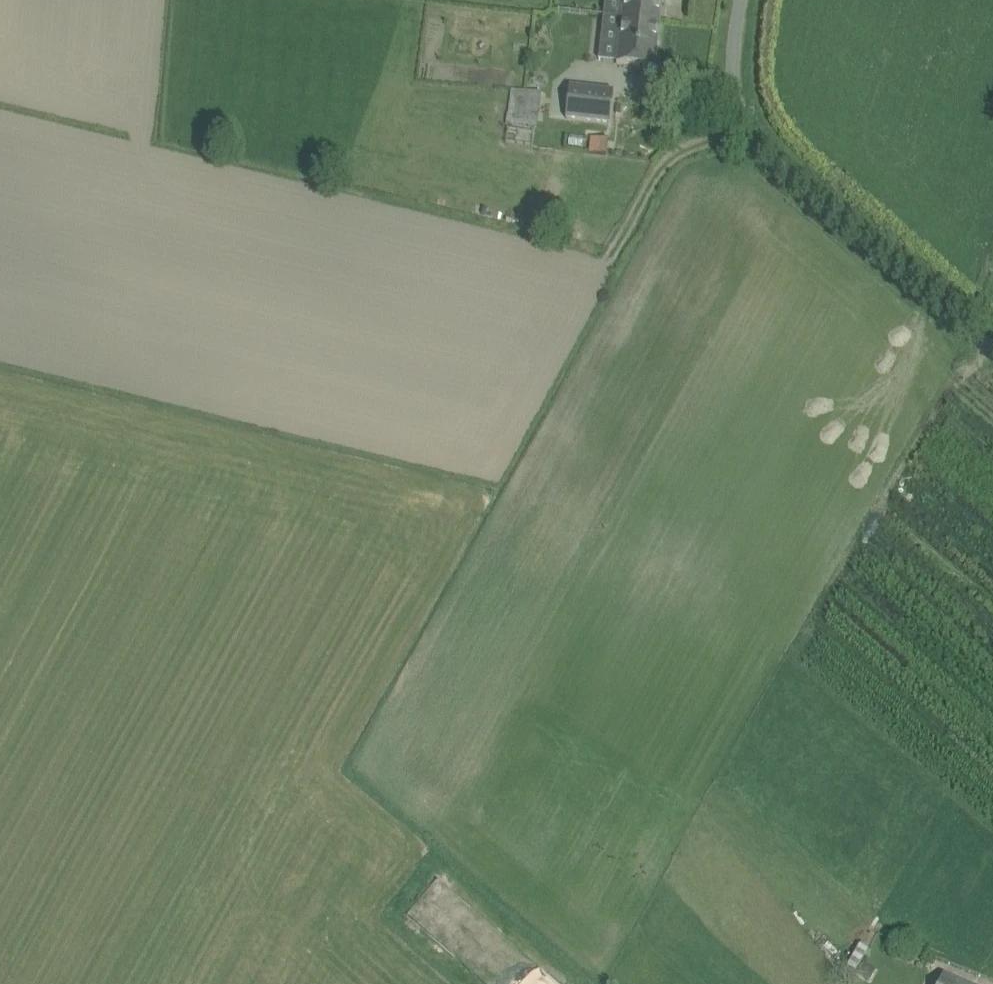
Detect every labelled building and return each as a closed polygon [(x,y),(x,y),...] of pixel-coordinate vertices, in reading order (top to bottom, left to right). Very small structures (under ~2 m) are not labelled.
[(622,17),(660,21),(662,0),(624,0),(622,17)] [(654,68),(660,21),(622,17),(617,64),(654,68)] [(566,118),(610,123),(613,91),(569,87),(566,118)] [(509,124),(543,125),(544,90),(510,89),(509,124)] [(591,138),(589,153),(607,154),(608,139),(591,138)]
